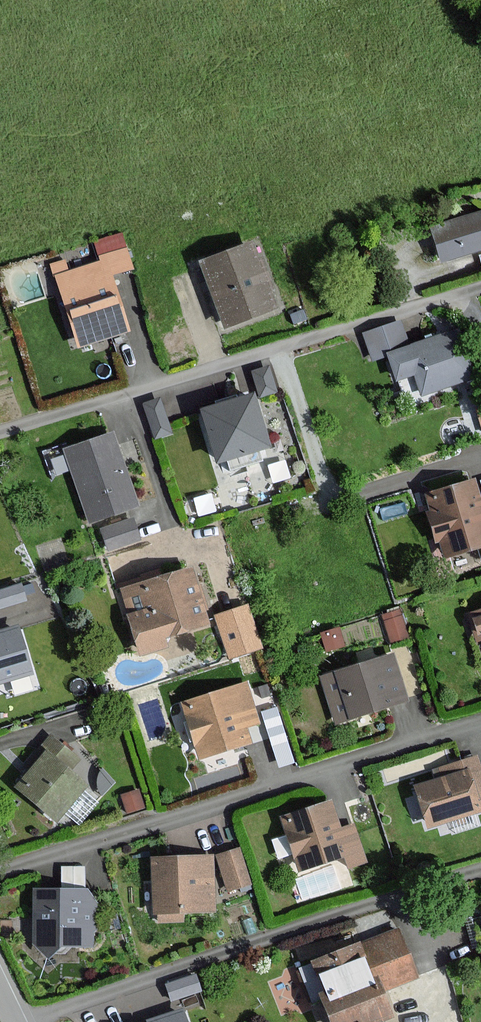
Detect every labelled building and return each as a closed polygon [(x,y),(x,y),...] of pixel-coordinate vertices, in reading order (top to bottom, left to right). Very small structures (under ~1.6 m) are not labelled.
[(429,229),(440,264),(480,250),(480,212),(429,229)] [(135,270),(124,239),(52,263),(82,351),(134,334),(115,277),(135,270)] [(280,310),(254,241),(202,261),(228,329),(280,310)] [(472,379),(456,331),(407,347),(399,322),(362,334),(371,361),(385,356),(393,381),(412,375),(419,396),(472,379)] [(272,369),(270,369),(253,375),(261,399),(280,392),(272,370),(272,369)] [(271,448),(256,399),(204,415),(219,464),(271,448)] [(175,435),(160,400),(143,407),(157,442),(175,435)] [(139,508),(116,434),(66,449),(89,524),(139,508)] [(472,481),(424,497),(445,561),(480,550),(480,495),(476,480),(472,481)] [(142,542),(134,520),(104,532),(112,553),(142,542)] [(210,627),(195,571),(121,591),(138,655),(195,640),(192,631),(210,627)] [(0,591),(0,609),(25,601),(20,585),(0,591)] [(383,609),(390,636),(405,633),(398,605),(383,609)] [(264,650),(249,607),(218,618),(232,661),(264,650)] [(468,617),(480,658),(480,613),(468,617)] [(17,627),(0,633),(0,683),(32,673),(17,627)] [(411,703),(396,656),(341,674),(356,721),(411,703)] [(263,726),(249,683),(182,705),(201,764),(254,747),(249,731),(263,726)] [(82,762),(54,740),(16,789),(60,823),(90,785),(74,772),(82,762)] [(475,755),(448,764),(452,777),(415,788),(428,829),(480,813),(477,805),(480,804),(480,773),(475,755)] [(339,831),(329,803),(280,820),(299,875),(342,861),(346,872),(366,865),(353,826),(339,831)] [(217,847),(223,888),(249,884),(243,843),(217,847)] [(216,916),(211,858),(150,862),(154,920),(216,916)] [(95,948),(97,894),(36,892),(34,963),(61,964),(62,946),(95,948)] [(421,979),(401,932),(367,943),(385,992),(421,979)] [(300,968),(313,1002),(322,999),(331,1021),(396,1021),(385,992),(367,943),(300,968)] [(195,976),(167,984),(172,1000),(200,991),(195,976)] [(184,1011),(149,1021),(187,1021),(184,1011)]
